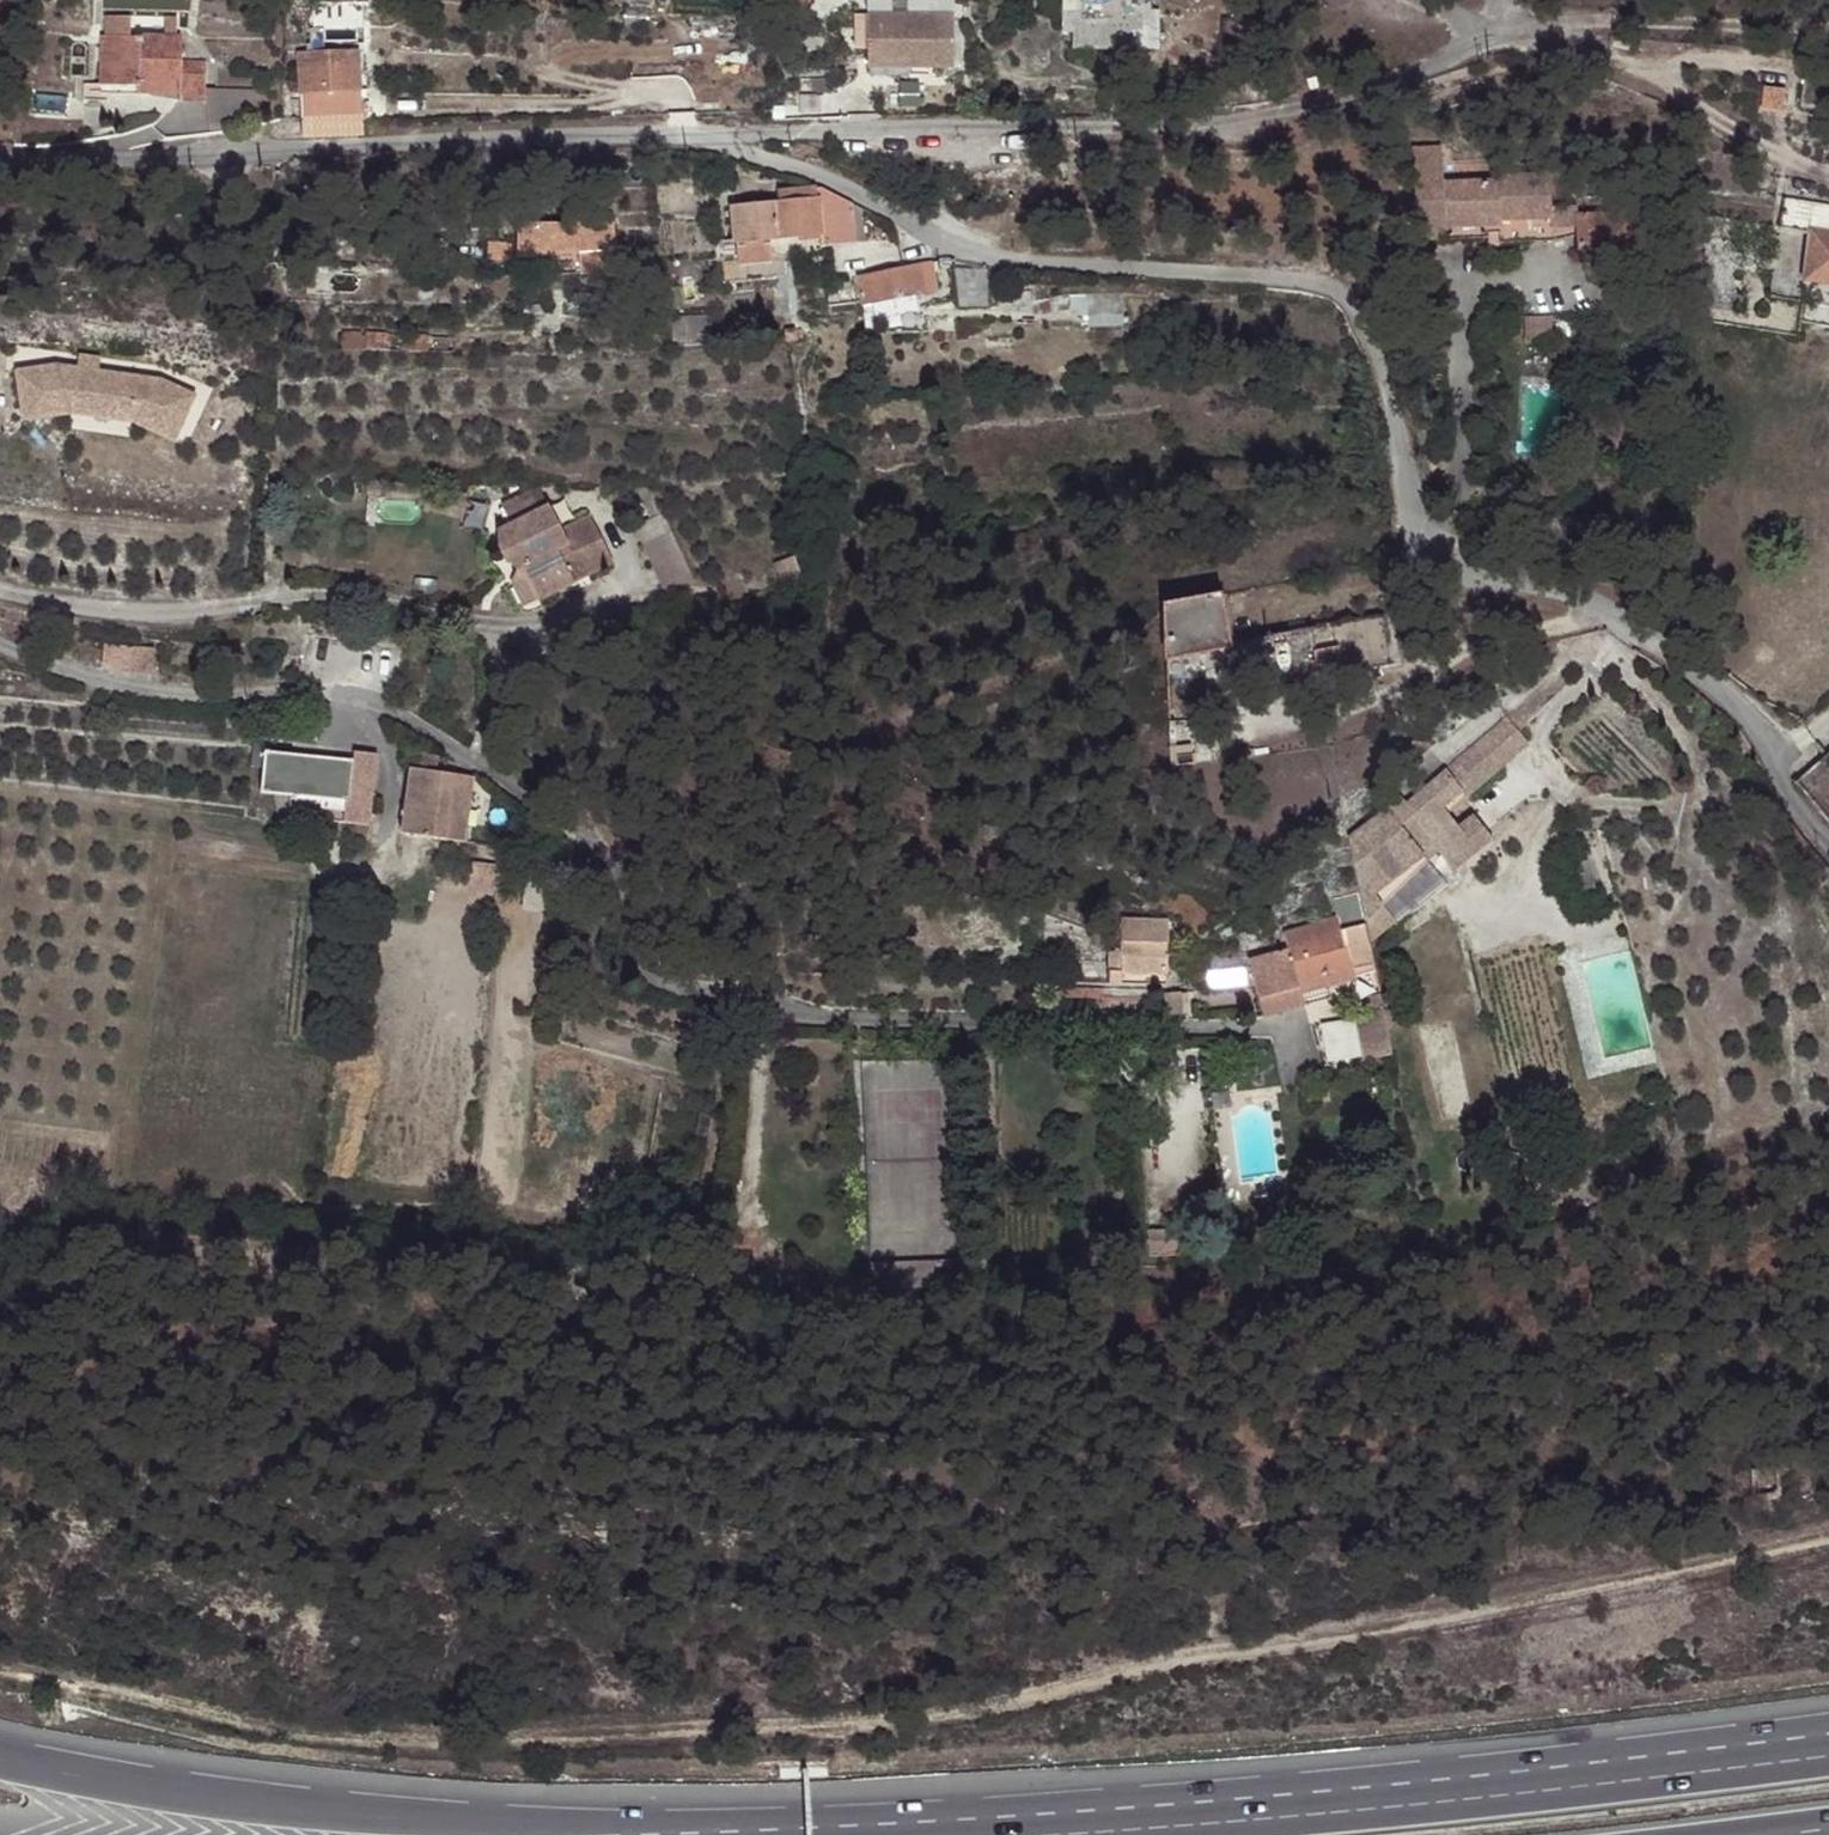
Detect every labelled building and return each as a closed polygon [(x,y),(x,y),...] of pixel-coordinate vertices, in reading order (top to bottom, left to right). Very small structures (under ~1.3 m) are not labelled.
[(954,12),(868,12),(868,68),(954,68),(954,12)] [(326,28),(311,28),(311,44),(308,44),(308,52),(327,51),(326,28)] [(183,38),(104,36),(103,84),(139,85),(139,92),(181,93),(181,100),(207,101),(207,88),(208,63),(183,62),(183,38)] [(298,52),(302,138),(361,136),(357,50),(327,51),(308,52),(298,52)] [(1314,74),(1304,77),(1307,87),(1317,84),(1314,74)] [(256,90),(207,88),(207,101),(211,124),(260,116),(256,90)] [(1443,149),(1413,150),(1417,242),(1447,241),(1447,230),(1503,227),(1503,222),(1554,220),(1553,209),(1552,175),(1499,177),(1499,181),(1444,183),(1443,149)] [(766,259),(764,237),(818,232),(819,243),(851,239),(859,238),(856,209),(848,205),(810,188),(772,192),(773,202),(732,207),(738,262),(766,259)] [(1782,197),(1778,229),(1810,234),(1804,278),(1828,282),(1828,205),(1782,197)] [(572,205),(545,206),(547,225),(535,225),(535,221),(513,224),(515,253),(537,251),(538,256),(577,252),(615,248),(611,201),(581,202),(572,203),(572,205)] [(1576,208),(1553,209),(1554,220),(1554,230),(1576,229),(1576,215),(1576,208)] [(1576,229),(1576,233),(1576,250),(1582,258),(1584,259),(1583,266),(1615,265),(1615,254),(1636,253),(1635,213),(1576,215),(1576,229)] [(615,248),(577,252),(579,274),(617,270),(615,248)] [(929,262),(918,265),(924,292),(935,290),(929,262)] [(774,264),(722,270),(724,284),(776,278),(774,264)] [(924,292),(918,265),(859,278),(865,305),(924,292)] [(1108,294),(1074,294),(1074,316),(1108,316),(1108,294)] [(1020,300),(940,302),(940,314),(1019,312),(1020,300)] [(706,314),(670,316),(672,340),(707,338),(706,314)] [(1108,316),(1074,316),(1075,327),(1108,327),(1108,316)] [(1553,317),(1526,318),(1527,340),(1555,338),(1553,317)] [(340,332),(339,350),(452,351),(452,338),(340,332)] [(102,350),(101,363),(122,365),(124,352),(102,350)] [(39,367),(46,407),(97,398),(161,407),(204,425),(220,387),(185,372),(122,365),(101,363),(79,360),(39,367)] [(97,398),(46,407),(48,418),(98,409),(156,416),(200,435),(204,425),(161,407),(97,398)] [(549,498),(540,481),(503,501),(511,517),(498,523),(500,549),(520,565),(524,563),(541,596),(576,579),(575,576),(614,556),(591,511),(562,525),(549,498)] [(648,483),(633,484),(649,515),(633,523),(664,584),(696,576),(685,554),(666,520),(661,509),(653,491),(648,483)] [(1228,594),(1167,600),(1173,652),(1234,646),(1228,594)] [(151,648),(105,644),(101,664),(109,667),(121,671),(132,673),(149,674),(151,648)] [(1347,654),(1319,654),(1320,680),(1347,679),(1347,654)] [(1529,742),(1505,714),(1402,803),(1397,796),(1384,806),(1346,834),(1363,921),(1367,941),(1442,885),(1424,859),(1437,849),(1452,870),(1492,840),(1471,812),(1457,824),(1447,813),(1529,742)] [(1168,745),(1169,767),(1194,762),(1191,742),(1168,745)] [(264,753),(259,793),(289,796),(349,802),(348,814),(370,816),(377,753),(352,750),(350,762),(264,753)] [(454,775),(407,768),(398,833),(448,838),(454,775)] [(472,777),(454,775),(448,838),(465,840),(472,777)] [(349,802),(289,796),(288,814),(347,820),(351,821),(369,823),(370,816),(348,814),(349,802)] [(1367,941),(1363,921),(1340,926),(1337,918),(1282,932),(1284,942),(1243,952),(1243,957),(1251,984),(1257,1005),(1353,978),(1350,965),(1370,960),(1367,941)] [(1118,919),(1117,940),(1163,940),(1164,920),(1118,919)] [(1117,954),(1117,972),(1117,975),(1163,976),(1163,971),(1164,953),(1163,940),(1117,940),(1117,954)] [(1204,989),(1251,984),(1243,957),(1201,961),(1204,989)] [(1367,1009),(1350,1015),(1359,1060),(1359,1061),(1388,1056),(1380,1009),(1379,1006),(1377,994),(1365,997),(1367,1009)] [(1448,1021),(1416,1026),(1441,1119),(1466,1116),(1448,1021)] [(931,1260),(865,1261),(866,1286),(931,1285),(931,1260)]
